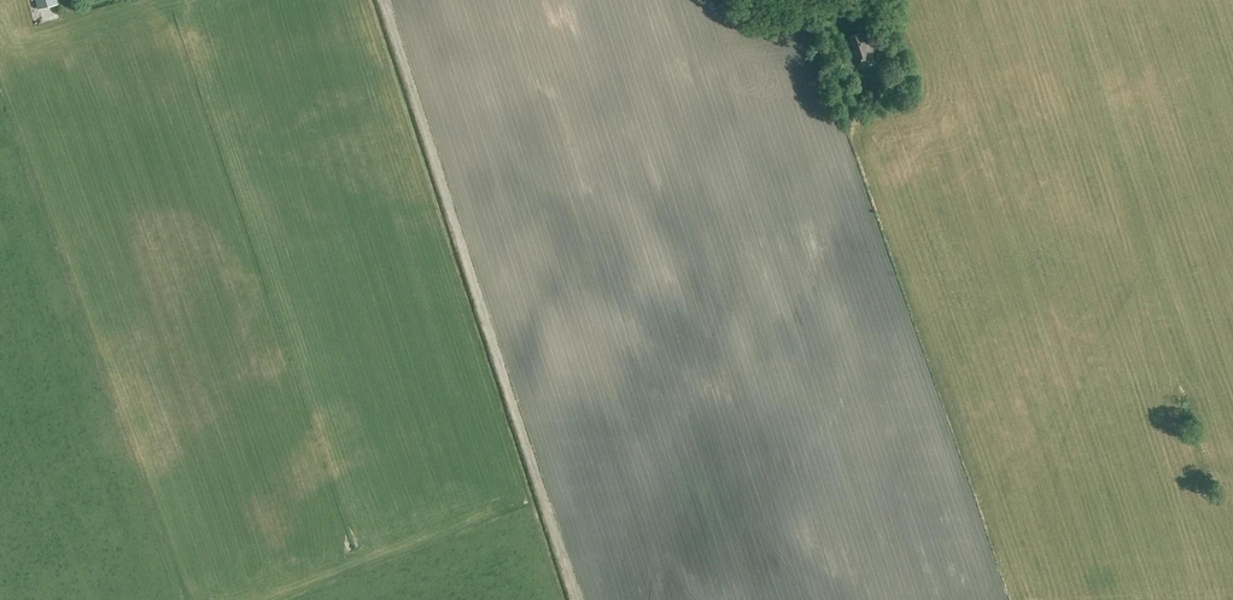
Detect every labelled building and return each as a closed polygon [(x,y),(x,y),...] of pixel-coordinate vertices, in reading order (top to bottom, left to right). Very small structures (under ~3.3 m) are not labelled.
[(56,3),(58,10),(70,7),(68,1),(56,3)] [(865,27),(878,49),(889,42),(883,32),(880,33),(874,22),(865,27)] [(870,38),(865,40),(863,33),(849,38),(855,54),(851,55),(855,66),(872,60),(870,53),(874,51),(870,38)]
